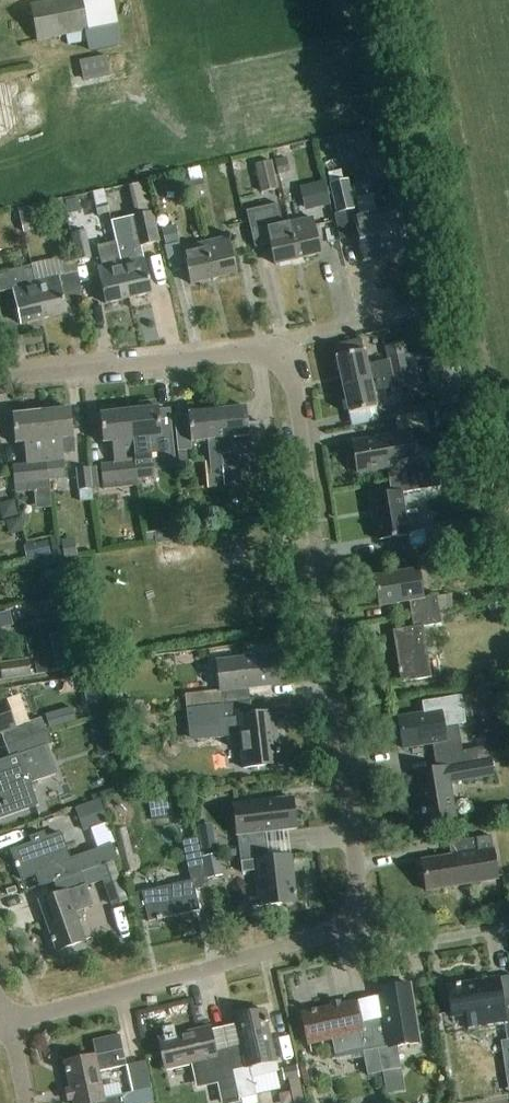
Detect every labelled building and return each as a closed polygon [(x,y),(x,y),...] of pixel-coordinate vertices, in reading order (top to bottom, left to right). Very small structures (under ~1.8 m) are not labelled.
[(32,5),(38,43),(117,27),(112,0),(61,0),(32,5)] [(106,58),(80,63),(84,80),(110,75),(106,58)] [(362,143),(365,157),(376,155),(372,140),(362,143)] [(365,157),(362,143),(336,148),(340,163),(365,157)] [(276,161),(279,177),(290,174),(287,159),(276,161)] [(256,166),(262,193),(277,189),(271,162),(256,166)] [(147,180),(133,182),(135,201),(149,200),(147,180)] [(349,182),(331,186),(338,215),(356,211),(349,182)] [(308,187),(313,210),(330,207),(326,183),(308,187)] [(109,215),(106,199),(105,193),(94,195),(99,217),(109,215)] [(298,260),(290,224),(284,226),(279,206),(248,213),(256,248),(270,244),(275,265),(298,260)] [(18,211),(22,228),(34,226),(29,208),(18,211)] [(377,213),(387,257),(410,252),(400,208),(377,213)] [(364,262),(387,257),(377,213),(354,219),(364,262)] [(154,214),(133,219),(140,249),(160,245),(154,214)] [(290,224),(298,260),(322,254),(313,219),(290,224)] [(177,227),(162,230),(165,247),(180,243),(177,227)] [(85,233),(72,236),(77,262),(91,259),(85,233)] [(229,239),(206,244),(214,280),(237,274),(229,239)] [(129,240),(116,243),(129,300),(152,294),(144,259),(134,261),(129,240)] [(129,300),(116,243),(97,247),(102,269),(97,270),(105,305),(129,300)] [(214,280),(206,244),(183,250),(191,285),(214,280)] [(33,271),(33,268),(0,274),(0,294),(13,292),(20,325),(44,320),(35,284),(36,284),(33,271)] [(35,284),(44,320),(67,314),(59,279),(36,284),(35,284)] [(339,357),(336,358),(342,386),(409,372),(406,357),(403,344),(386,348),(389,361),(368,366),(365,351),(362,352),(360,341),(336,347),(339,357)] [(435,345),(414,350),(417,366),(418,369),(428,367),(455,361),(452,347),(436,350),(435,345)] [(414,355),(406,357),(409,372),(417,370),(414,355)] [(430,369),(432,379),(433,383),(455,378),(452,363),(429,368),(430,369)] [(409,372),(342,386),(349,414),(378,408),(375,395),(395,390),(396,391),(413,387),(431,383),(428,368),(417,370),(409,372)] [(137,411),(129,412),(137,481),(138,488),(154,486),(154,479),(152,461),(165,460),(161,430),(158,409),(150,410),(149,403),(137,405),(137,411)] [(115,466),(101,467),(103,484),(104,491),(138,488),(137,481),(129,412),(117,413),(117,410),(114,408),(105,409),(102,412),(103,415),(100,415),(104,445),(112,444),(115,466)] [(246,408),(217,411),(220,441),(221,453),(223,453),(234,452),(233,440),(249,438),(251,452),(264,451),(263,424),(248,425),(246,408)] [(49,482),(66,480),(63,453),(75,452),(74,439),(71,410),(42,413),(45,442),(49,482)] [(217,411),(188,414),(189,418),(191,444),(209,442),(210,463),(206,463),(208,481),(208,490),(225,489),(225,484),(224,480),(222,462),(221,453),(220,441),(217,411)] [(14,467),(15,485),(17,499),(29,498),(27,484),(49,482),(45,442),(42,413),(13,416),(16,445),(25,445),(27,466),(14,467)] [(189,418),(175,419),(178,454),(192,453),(191,444),(189,418)] [(388,468),(390,481),(418,477),(410,434),(353,443),(358,473),(388,468)] [(187,454),(178,455),(180,472),(188,471),(187,454)] [(223,462),(222,462),(224,480),(225,484),(242,483),(241,478),(240,460),(223,462)] [(89,469),(77,470),(79,491),(80,503),(93,502),(92,487),(90,469),(89,469)] [(418,477),(390,481),(392,494),(371,498),(379,541),(408,536),(402,494),(441,487),(439,473),(418,477)] [(460,522),(424,529),(427,546),(464,540),(460,522)] [(181,538),(180,530),(146,535),(147,544),(147,547),(182,541),(181,538)] [(35,544),(27,546),(30,562),(51,557),(47,544),(35,546),(35,544)] [(51,558),(31,562),(33,571),(64,564),(61,553),(51,556),(51,558)] [(409,602),(411,615),(439,611),(437,597),(423,599),(418,570),(375,577),(377,590),(377,594),(378,594),(380,607),(409,602)] [(40,578),(23,582),(27,596),(43,592),(40,578)] [(438,599),(440,613),(453,611),(451,597),(438,599)] [(502,604),(492,606),(494,619),(504,618),(502,604)] [(13,609),(17,624),(26,621),(22,607),(13,609)] [(439,611),(411,615),(413,628),(393,632),(402,683),(432,678),(424,628),(442,625),(439,611)] [(13,626),(10,612),(0,615),(0,629),(13,626)] [(217,662),(220,693),(223,706),(251,703),(249,690),(279,686),(276,655),(217,662)] [(0,667),(0,668),(2,682),(31,678),(29,663),(0,667)] [(201,708),(200,695),(185,696),(186,709),(201,708)] [(433,744),(435,757),(463,752),(462,752),(458,726),(465,725),(461,698),(422,704),(424,715),(399,719),(401,732),(400,732),(401,737),(402,737),(404,749),(433,744)] [(6,747),(33,738),(47,733),(41,719),(15,729),(5,701),(0,703),(0,735),(2,735),(6,747)] [(106,701),(91,704),(94,718),(109,714),(106,701)] [(251,703),(223,706),(205,708),(207,725),(218,723),(220,740),(239,739),(241,770),(280,765),(274,713),(252,716),(251,703)] [(45,716),(49,730),(76,722),(73,708),(45,716)] [(6,747),(11,760),(0,763),(0,792),(9,816),(37,806),(30,785),(57,776),(47,747),(37,750),(33,738),(6,747)] [(463,752),(435,757),(437,770),(416,774),(425,825),(455,820),(449,784),(493,776),(489,747),(462,752),(463,752)] [(239,850),(267,846),(266,833),(296,830),(293,799),(234,806),(237,837),(238,837),(239,850)] [(81,825),(105,816),(99,801),(75,810),(81,825)] [(201,836),(199,836),(199,837),(202,850),(202,852),(203,852),(216,850),(214,834),(201,836)] [(69,860),(60,835),(44,841),(12,852),(22,881),(38,875),(42,888),(54,883),(81,874),(99,867),(98,866),(112,861),(113,862),(117,861),(111,845),(69,860)] [(498,880),(491,837),(449,844),(451,857),(422,862),(424,874),(423,874),(424,878),(425,878),(427,892),(498,880)] [(202,861),(197,840),(183,843),(188,864),(192,882),(142,893),(149,923),(200,912),(195,892),(208,889),(202,861)] [(269,860),(267,846),(239,850),(242,876),(254,874),(258,908),(296,903),(291,857),(269,860)] [(218,856),(202,859),(207,882),(223,879),(218,856)] [(134,859),(121,862),(125,875),(137,872),(134,859)] [(81,874),(54,883),(59,896),(39,903),(57,952),(86,942),(75,913),(93,907),(86,888),(103,881),(109,897),(113,909),(128,904),(123,892),(118,876),(113,862),(112,861),(98,866),(99,867),(81,874)] [(502,999),(499,979),(447,987),(452,1018),(476,1014),(479,1030),(504,1026),(506,1042),(508,1042),(508,998),(502,999)] [(398,1050),(409,1048),(420,1046),(410,985),(380,989),(384,1019),(372,1021),(378,1050),(383,1074),(401,1071),(398,1050)] [(378,1050),(372,1021),(359,1024),(354,1003),(303,1015),(310,1045),(332,1040),(334,1054),(363,1050),(367,1076),(383,1074),(378,1050)] [(241,1046),(228,1049),(240,1101),(254,1098),(258,1097),(258,1095),(282,1090),(278,1073),(276,1062),(265,1011),(235,1018),(241,1046)] [(159,1040),(166,1070),(195,1064),(199,1086),(206,1085),(221,1082),(223,1093),(225,1102),(240,1102),(240,1101),(228,1049),(216,1052),(210,1029),(159,1040)] [(120,1035),(93,1041),(96,1057),(124,1051),(120,1035)] [(66,1063),(71,1089),(74,1102),(125,1102),(123,1097),(105,1101),(99,1073),(127,1067),(124,1051),(96,1057),(66,1063)] [(123,1097),(125,1102),(154,1102),(144,1063),(132,1065),(136,1083),(131,1084),(133,1095),(123,1097)] [(297,1067),(281,1070),(284,1082),(299,1079),(297,1067)] [(385,1089),(395,1088),(392,1074),(383,1076),(385,1089)]
